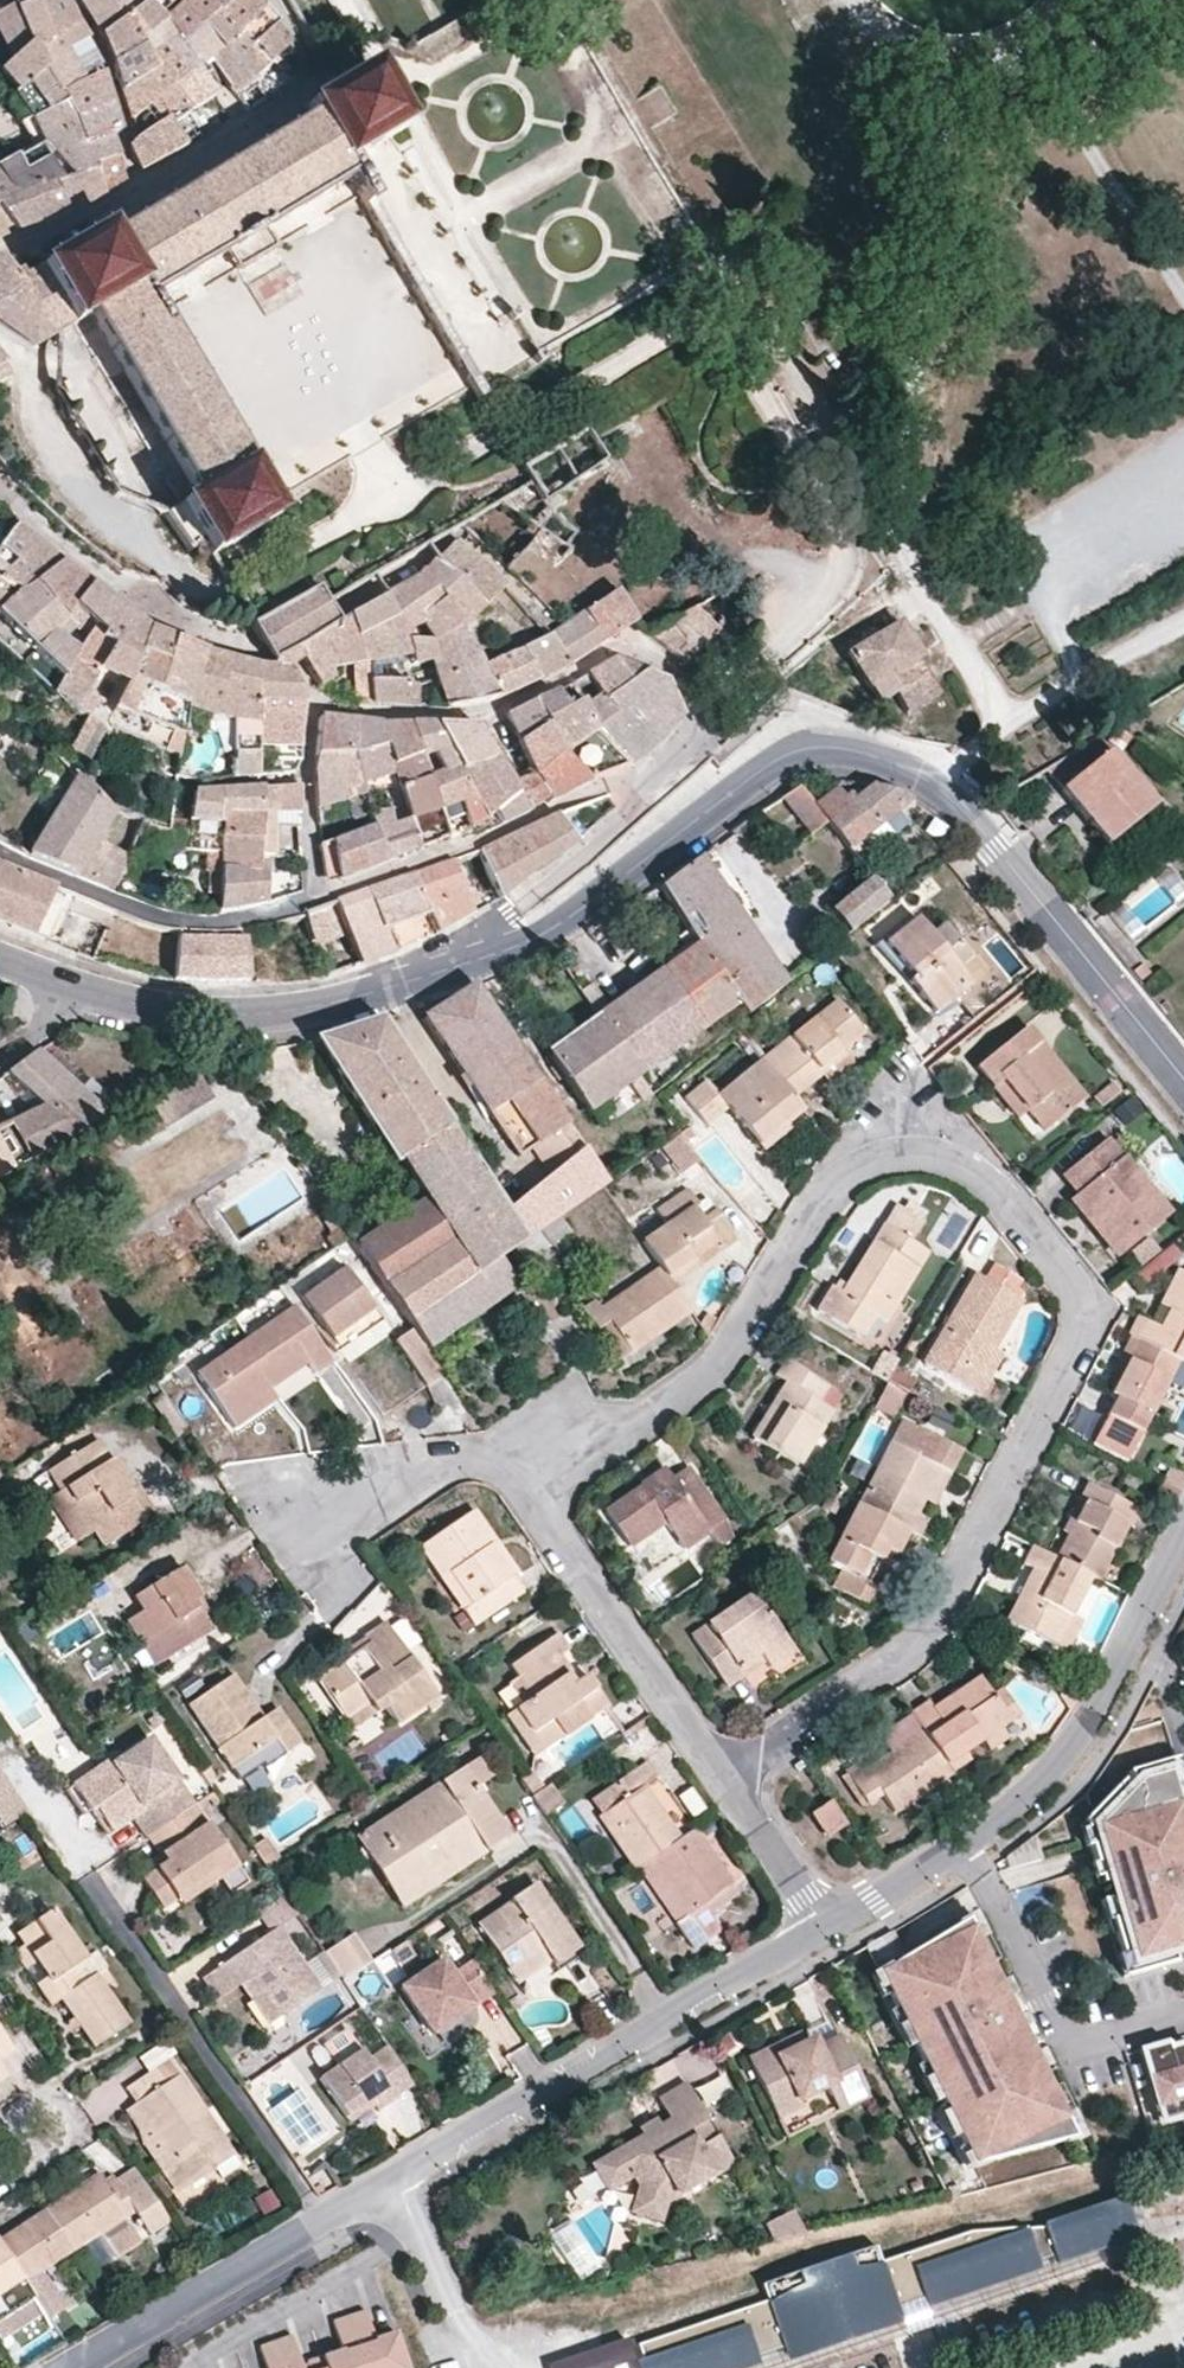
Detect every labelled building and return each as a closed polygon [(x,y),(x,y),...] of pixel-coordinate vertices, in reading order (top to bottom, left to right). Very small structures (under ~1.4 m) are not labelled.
[(19,11),(15,0),(0,0),(0,33),(1,32),(15,59),(33,45),(33,43),(19,11)] [(19,11),(47,0),(15,0),(19,11)] [(33,43),(78,24),(64,0),(47,0),(19,11),(33,43)] [(82,4),(104,37),(134,10),(125,0),(88,0),(82,4)] [(134,10),(145,2),(147,0),(125,0),(134,10)] [(169,40),(176,49),(204,29),(222,14),(209,0),(193,0),(165,23),(139,41),(138,51),(145,58),(169,40)] [(244,35),(255,45),(278,28),(281,25),(273,17),(256,0),(240,0),(222,14),(204,29),(223,49),(244,35)] [(222,14),(240,0),(209,0),(222,14)] [(113,67),(138,51),(139,41),(165,23),(161,18),(158,15),(145,2),(134,10),(104,37),(113,67)] [(411,42),(423,64),(466,42),(454,20),(411,42)] [(33,45),(46,67),(92,49),(78,24),(33,43),(33,45)] [(225,86),(235,95),(281,58),(291,50),(291,47),(278,28),(255,45),(244,35),(223,49),(207,62),(217,75),(225,86)] [(176,49),(195,71),(207,62),(223,49),(204,29),(176,49)] [(145,58),(159,74),(192,117),(216,101),(218,100),(205,83),(195,71),(176,49),(169,40),(145,58)] [(2,76),(17,94),(10,97),(0,102),(0,110),(3,114),(15,129),(29,122),(64,102),(60,94),(46,67),(33,45),(15,59),(0,70),(0,73),(2,76)] [(46,67),(60,94),(102,79),(92,49),(46,67)] [(245,99),(250,106),(259,99),(264,104),(288,88),(292,80),(295,65),(294,57),(291,50),(281,58),(235,95),(241,103),(245,99)] [(113,67),(123,94),(138,84),(159,74),(145,58),(138,51),(113,67)] [(145,297),(225,249),(262,228),(352,175),(344,160),(354,155),(405,125),(367,61),(340,77),(334,81),(335,85),(329,87),(321,93),(299,106),(307,121),(249,156),(222,172),(151,213),(110,238),(104,227),(85,237),(46,258),(41,261),(22,275),(18,270),(13,275),(0,258),(0,327),(29,347),(53,333),(57,331),(70,323),(87,314),(93,324),(100,337),(131,390),(187,484),(192,493),(176,503),(163,512),(160,513),(183,550),(197,538),(206,551),(273,513),(267,502),(260,490),(258,486),(209,404),(156,315),(145,297)] [(166,123),(154,132),(140,142),(132,147),(141,172),(187,149),(174,128),(192,117),(159,74),(138,84),(123,94),(134,122),(141,116),(155,108),(166,123)] [(64,102),(72,119),(112,106),(102,79),(60,94),(64,102)] [(38,149),(59,186),(93,169),(86,149),(72,119),(64,102),(29,122),(38,138),(43,146),(38,149)] [(86,149),(88,146),(111,138),(122,134),(112,106),(72,119),(86,149)] [(141,116),(146,123),(154,132),(166,123),(155,108),(141,116)] [(29,122),(15,129),(25,146),(38,138),(29,122)] [(86,149),(93,169),(117,157),(111,138),(88,146),(86,149)] [(12,206),(59,186),(38,149),(17,161),(0,172),(0,187),(12,206)] [(59,186),(12,206),(0,210),(0,213),(18,234),(75,213),(77,211),(125,184),(124,180),(117,157),(93,169),(59,186)] [(12,206),(0,187),(0,210),(12,206)] [(18,234),(0,213),(0,241),(18,234)] [(236,269),(237,270),(255,260),(260,257),(274,249),(272,245),(262,228),(225,249),(236,269)] [(569,546),(579,533),(558,511),(564,504),(573,490),(577,480),(583,478),(607,464),(610,463),(608,460),(597,441),(593,443),(584,430),(547,451),(565,484),(545,487),(528,488),(517,494),(502,504),(539,534),(533,542),(557,566),(573,550),(569,546)] [(647,465),(641,497),(654,499),(660,467),(647,465)] [(17,529),(22,525),(2,507),(0,507),(0,553),(17,529)] [(0,553),(0,578),(22,590),(63,562),(22,525),(17,529),(0,553)] [(439,651),(462,631),(510,588),(484,563),(459,542),(447,552),(424,576),(403,587),(389,595),(411,636),(428,628),(439,651)] [(91,586),(63,562),(22,590),(3,602),(0,606),(0,650),(87,716),(96,701),(83,692),(114,646),(76,607),(91,586)] [(3,602),(22,590),(0,578),(0,606),(3,602)] [(104,706),(126,666),(131,668),(113,706),(181,732),(185,705),(206,651),(191,647),(152,633),(91,586),(76,607),(114,646),(83,692),(96,701),(104,706)] [(331,605),(319,586),(254,622),(256,629),(263,642),(288,629),(310,616),(331,605)] [(586,613),(603,643),(635,623),(638,620),(636,615),(631,608),(619,588),(586,613)] [(726,601),(724,590),(648,632),(671,648),(691,663),(700,661),(707,650),(724,623),(726,601)] [(414,643),(411,636),(389,595),(369,606),(379,628),(362,637),(371,658),(379,657),(386,656),(410,653),(414,643)] [(337,672),(333,665),(355,662),(358,681),(358,703),(374,704),(373,680),(371,667),(370,659),(371,658),(362,637),(379,628),(369,606),(341,620),(317,633),(296,644),(300,658),(328,684),(330,678),(333,676),(337,672)] [(552,636),(571,666),(603,643),(586,613),(566,626),(562,629),(552,636)] [(853,648),(884,700),(902,691),(914,712),(946,692),(925,658),(926,654),(906,619),(853,648)] [(490,665),(462,631),(439,651),(414,643),(410,653),(413,662),(430,658),(431,659),(441,677),(488,665),(490,665)] [(527,649),(540,681),(571,666),(552,636),(527,649)] [(488,665),(498,699),(540,681),(527,649),(490,665),(488,665)] [(185,705),(224,717),(260,722),(260,696),(306,699),(304,695),(282,670),(280,667),(252,662),(232,657),(206,651),(185,705)] [(628,766),(649,752),(685,713),(666,675),(620,659),(572,683),(581,702),(594,729),(628,766)] [(443,683),(450,706),(498,699),(488,665),(441,677),(443,683)] [(373,680),(374,704),(417,706),(419,682),(408,681),(383,680),(373,680)] [(556,691),(547,695),(555,711),(563,708),(559,697),(567,694),(564,687),(556,691)] [(593,781),(628,766),(594,729),(581,702),(572,704),(563,708),(555,711),(547,695),(535,701),(555,745),(565,755),(593,781)] [(260,735),(280,736),(305,736),(306,711),(306,699),(260,696),(260,722),(260,735)] [(532,769),(538,780),(565,755),(555,745),(535,701),(509,714),(526,752),(532,769)] [(352,756),(355,721),(322,715),(318,756),(352,756)] [(104,729),(87,716),(72,740),(81,746),(90,752),(104,729)] [(886,730),(887,724),(877,720),(874,725),(886,730)] [(355,721),(352,756),(362,785),(398,777),(381,724),(355,721)] [(400,784),(401,786),(430,777),(425,761),(421,750),(413,724),(381,724),(398,777),(400,784)] [(442,773),(430,777),(441,808),(444,815),(457,810),(454,802),(460,800),(465,814),(470,828),(486,821),(485,819),(473,797),(462,773),(439,725),(413,724),(421,750),(432,746),(439,767),(442,773)] [(439,725),(462,773),(498,761),(485,738),(479,724),(439,725)] [(1136,734),(1121,724),(1110,738),(1126,749),(1136,734)] [(281,773),(280,758),(280,736),(260,735),(260,774),(281,773)] [(1160,804),(1104,735),(1052,767),(1112,842),(1160,804)] [(280,758),(303,758),(305,736),(280,736),(280,758)] [(540,784),(550,801),(593,781),(565,755),(538,780),(540,784)] [(319,801),(336,798),(365,793),(362,785),(352,756),(318,756),(317,777),(319,801)] [(462,773),(473,797),(485,819),(519,795),(509,781),(498,761),(462,773)] [(538,780),(532,769),(520,775),(509,781),(519,795),(540,784),(538,780)] [(120,810),(83,771),(33,857),(82,876),(101,842),(120,810)] [(403,790),(413,818),(441,808),(430,777),(401,786),(402,788),(403,790)] [(866,784),(853,795),(833,810),(824,818),(848,847),(909,799),(866,784)] [(301,813),(302,785),(192,794),(188,821),(203,822),(224,823),(225,811),(279,812),(290,813),(301,813)] [(794,786),(780,795),(808,831),(824,818),(812,802),(799,785),(794,786)] [(395,826),(413,818),(403,790),(396,794),(383,799),(389,813),(395,826)] [(367,800),(365,793),(336,798),(338,804),(358,800),(367,800)] [(824,818),(833,810),(821,795),(812,802),(824,818)] [(848,847),(856,858),(922,806),(914,801),(909,799),(848,847)] [(460,800),(454,802),(457,810),(460,817),(465,814),(460,800)] [(423,831),(420,823),(435,818),(444,815),(441,808),(413,818),(417,833),(423,831)] [(572,810),(560,816),(576,843),(586,835),(576,816),(572,810)] [(279,817),(279,812),(225,811),(224,823),(224,831),(224,837),(262,840),(278,840),(280,827),(279,817)] [(279,817),(280,827),(301,828),(301,813),(290,813),(290,818),(279,817)] [(417,833),(413,818),(395,826),(389,813),(372,814),(375,823),(389,861),(423,848),(417,833)] [(444,815),(435,818),(444,840),(452,836),(444,815)] [(483,852),(499,897),(576,843),(560,816),(483,852)] [(322,843),(329,887),(389,861),(375,823),(322,843)] [(144,824),(138,843),(169,850),(172,831),(144,824)] [(187,831),(172,831),(169,850),(183,854),(187,831)] [(262,840),(224,837),(219,912),(268,902),(269,870),(262,870),(262,856),(262,840)] [(121,891),(132,859),(101,842),(82,876),(121,891)] [(743,1017),(781,986),(735,916),(694,856),(657,887),(684,929),(695,946),(735,1006),(738,1011),(743,1017)] [(456,861),(452,863),(459,882),(464,880),(456,861)] [(452,863),(414,876),(429,912),(437,934),(470,914),(459,882),(452,863)] [(0,869),(0,918),(47,939),(66,898),(71,900),(75,894),(16,873),(1,867),(0,869)] [(827,907),(846,933),(887,899),(868,875),(827,907)] [(429,912),(414,876),(368,892),(385,929),(429,912)] [(816,888),(809,879),(791,892),(798,902),(816,888)] [(337,903),(347,929),(360,963),(395,952),(385,929),(368,892),(337,903)] [(71,900),(69,908),(93,919),(97,913),(107,917),(111,909),(75,894),(71,900)] [(347,929),(337,903),(306,914),(306,917),(314,941),(347,929)] [(385,929),(395,952),(437,934),(429,912),(385,929)] [(914,965),(918,969),(905,979),(932,1011),(955,994),(970,982),(959,968),(971,959),(945,927),(932,935),(917,917),(887,941),(909,968),(914,965)] [(683,953),(695,946),(684,929),(674,937),(683,953)] [(914,965),(909,968),(887,941),(881,934),(872,940),(905,979),(918,969),(914,965)] [(240,936),(174,936),(166,977),(242,975),(240,936)] [(683,953),(662,968),(706,1027),(729,1011),(735,1006),(695,946),(683,953)] [(565,975),(572,971),(566,961),(558,965),(565,975)] [(1150,973),(1142,963),(1132,971),(1140,981),(1150,973)] [(577,991),(595,1017),(637,1074),(706,1027),(662,968),(628,992),(607,1007),(589,983),(577,991)] [(422,1016),(451,1058),(488,1113),(517,1158),(566,1125),(519,1054),(474,984),(422,1016)] [(959,1000),(955,994),(932,1011),(937,1017),(959,1000)] [(824,1071),(820,1066),(846,1046),(864,1033),(838,997),(789,1035),(795,1044),(766,1066),(790,1098),(824,1071)] [(735,1006),(729,1011),(733,1016),(738,1011),(735,1006)] [(630,1080),(637,1074),(595,1017),(544,1051),(586,1111),(630,1080)] [(413,1173),(429,1198),(441,1215),(369,1262),(386,1288),(426,1348),(478,1312),(516,1285),(512,1277),(499,1257),(518,1244),(525,1240),(526,1238),(506,1208),(464,1144),(397,1042),(380,1018),(315,1038),(385,1147),(405,1177),(413,1173)] [(995,1088),(1006,1081),(1030,1112),(1044,1129),(1086,1098),(1074,1081),(1030,1027),(979,1067),(995,1088)] [(759,1058),(766,1066),(795,1044),(789,1035),(759,1058)] [(175,1058),(179,1047),(166,1044),(163,1054),(170,1055),(175,1058)] [(850,1053),(846,1046),(820,1066),(824,1071),(850,1053)] [(11,1169),(101,1114),(33,1050),(5,1069),(12,1078),(39,1104),(0,1126),(0,1152),(11,1169)] [(707,1120),(731,1102),(758,1141),(787,1119),(800,1110),(790,1098),(766,1066),(759,1058),(723,1086),(713,1074),(687,1094),(707,1120)] [(0,1072),(0,1078),(5,1084),(12,1078),(5,1069),(0,1072)] [(210,1100),(196,1069),(143,1093),(157,1125),(210,1100)] [(637,1074),(630,1080),(640,1098),(649,1091),(637,1074)] [(1006,1081),(995,1088),(1020,1120),(1030,1112),(1006,1081)] [(1117,1082),(1110,1088),(1115,1096),(1123,1091),(1117,1082)] [(1115,1096),(1110,1088),(1096,1098),(1102,1106),(1115,1096)] [(758,1141),(762,1147),(790,1125),(787,1119),(758,1141)] [(676,1173),(696,1160),(679,1133),(658,1147),(676,1173)] [(1075,1168),(1090,1188),(1117,1221),(1110,1227),(1127,1247),(1177,1211),(1162,1190),(1117,1136),(1075,1168)] [(550,1156),(559,1168),(583,1149),(575,1137),(550,1156)] [(506,1208),(526,1238),(602,1185),(606,1183),(583,1149),(559,1168),(506,1208)] [(11,1169),(0,1152),(0,1175),(11,1169)] [(657,1208),(668,1226),(644,1244),(662,1270),(667,1278),(719,1241),(723,1247),(739,1236),(717,1206),(701,1217),(695,1207),(702,1203),(691,1186),(657,1208)] [(1110,1227),(1117,1221),(1090,1188),(1083,1193),(1110,1227)] [(441,1215),(429,1198),(357,1247),(369,1262),(441,1215)] [(929,1247),(882,1223),(848,1286),(843,1296),(837,1293),(834,1293),(820,1320),(861,1341),(866,1343),(868,1340),(879,1319),(889,1324),(901,1300),(929,1247)] [(1149,1236),(1126,1249),(1134,1264),(1157,1252),(1149,1236)] [(667,1278),(671,1284),(723,1247),(719,1241),(667,1278)] [(292,1282),(301,1295),(343,1266),(334,1254),(292,1282)] [(994,1260),(986,1275),(1015,1290),(1019,1282),(1021,1283),(1024,1276),(994,1260)] [(343,1266),(301,1295),(341,1349),(381,1323),(343,1266)] [(1170,1296),(1178,1299),(1174,1308),(1163,1327),(1156,1323),(1152,1322),(1150,1321),(1140,1341),(1183,1363),(1183,1364),(1183,1269),(1170,1296)] [(667,1278),(662,1270),(605,1311),(602,1310),(598,1302),(585,1311),(601,1333),(614,1325),(632,1352),(648,1342),(691,1312),(671,1284),(667,1278)] [(986,1275),(979,1271),(929,1364),(987,1392),(994,1379),(985,1374),(999,1346),(1014,1318),(1025,1295),(1023,1294),(1027,1286),(1021,1283),(1019,1282),(1015,1290),(986,1275)] [(848,1286),(842,1283),(837,1293),(843,1296),(848,1286)] [(439,1366),(426,1348),(386,1288),(376,1295),(402,1334),(393,1339),(419,1379),(439,1366)] [(1170,1296),(1166,1304),(1174,1308),(1178,1299),(1170,1296)] [(197,1374),(229,1419),(273,1388),(309,1363),(315,1372),(333,1360),(294,1304),(197,1374)] [(879,1319),(868,1340),(884,1349),(896,1327),(889,1324),(879,1319)] [(619,1361),(632,1352),(614,1325),(601,1333),(619,1361)] [(1116,1364),(1126,1369),(1140,1341),(1130,1336),(1116,1364)] [(1111,1418),(1146,1436),(1183,1363),(1140,1341),(1126,1369),(1112,1396),(1118,1400),(1111,1418)] [(985,1374),(994,1379),(1008,1351),(999,1346),(985,1374)] [(777,1371),(790,1379),(755,1435),(797,1462),(832,1407),(820,1400),(829,1384),(786,1358),(777,1371)] [(444,1374),(439,1366),(419,1379),(424,1386),(444,1374)] [(895,1371),(889,1383),(911,1394),(916,1382),(895,1371)] [(906,1397),(886,1387),(875,1409),(894,1419),(906,1397)] [(229,1419),(234,1427),(278,1397),(273,1388),(229,1419)] [(1065,1426),(1084,1435),(1095,1411),(1077,1402),(1065,1426)] [(964,1454),(907,1424),(884,1466),(863,1508),(905,1529),(921,1536),(931,1519),(918,1512),(924,1502),(942,1470),(953,1475),(964,1454)] [(51,1476),(62,1494),(92,1538),(102,1551),(153,1517),(135,1490),(132,1492),(112,1464),(108,1466),(95,1447),(51,1476)] [(626,1546),(660,1523),(680,1551),(706,1533),(712,1543),(721,1545),(731,1539),(721,1520),(682,1468),(667,1477),(630,1502),(625,1495),(602,1512),(626,1546)] [(924,1502),(936,1507),(953,1475),(942,1470),(924,1502)] [(625,1495),(630,1502),(667,1477),(662,1471),(625,1495)] [(1182,1494),(1183,1491),(1183,1480),(1170,1473),(1164,1485),(1182,1494)] [(1092,1577),(1103,1583),(1130,1531),(1133,1527),(1142,1510),(1117,1496),(1091,1482),(1084,1496),(1091,1500),(1086,1507),(1058,1560),(1092,1577)] [(1175,1508),(1182,1494),(1164,1485),(1157,1499),(1175,1508)] [(62,1494),(46,1504),(77,1548),(92,1538),(62,1494)] [(1079,1494),(1075,1501),(1086,1507),(1091,1500),(1084,1496),(1079,1494)] [(863,1508),(852,1502),(823,1561),(845,1572),(835,1591),(877,1612),(887,1594),(865,1583),(866,1580),(882,1551),(891,1556),(905,1529),(863,1508)] [(446,1579),(454,1575),(475,1604),(467,1610),(478,1626),(526,1591),(515,1575),(494,1544),(499,1540),(477,1510),(423,1547),(446,1579)] [(521,1572),(521,1570),(499,1540),(494,1544),(515,1575),(521,1572)] [(1023,1567),(1032,1573),(1023,1590),(1016,1604),(1007,1624),(1025,1632),(1055,1647),(1071,1616),(1092,1577),(1058,1560),(1046,1555),(1032,1548),(1023,1567)] [(132,1601),(142,1615),(173,1660),(212,1634),(201,1618),(193,1605),(200,1600),(180,1571),(132,1601)] [(454,1575),(446,1579),(467,1610),(475,1604),(454,1575)] [(1007,1599),(1016,1604),(1023,1590),(1014,1584),(1007,1599)] [(1125,1604),(1129,1596),(1118,1591),(1114,1599),(1125,1604)] [(794,1652),(755,1595),(692,1639),(724,1689),(741,1678),(737,1671),(758,1656),(763,1663),(768,1669),(794,1652)] [(200,1600),(193,1605),(201,1618),(209,1613),(200,1600)] [(133,1619),(132,1623),(162,1667),(173,1660),(142,1615),(133,1619)] [(1087,1624),(1082,1622),(1071,1616),(1055,1647),(1071,1655),(1087,1624)] [(440,1699),(430,1684),(388,1624),(367,1638),(371,1645),(322,1678),(349,1718),(370,1704),(377,1713),(386,1708),(399,1727),(440,1699)] [(521,1678),(536,1695),(525,1703),(517,1709),(545,1752),(611,1706),(587,1674),(577,1680),(576,1683),(572,1682),(571,1680),(571,1677),(574,1673),(561,1657),(571,1650),(559,1633),(511,1664),(521,1678)] [(737,1671),(741,1678),(763,1663),(758,1656),(737,1671)] [(281,1706),(264,1717),(234,1674),(193,1702),(236,1768),(280,1739),(290,1754),(307,1742),(281,1706)] [(525,1703),(536,1695),(521,1678),(513,1683),(525,1703)] [(993,1697),(980,1678),(934,1708),(928,1699),(912,1710),(926,1731),(953,1769),(970,1759),(965,1751),(983,1739),(1003,1726),(1021,1714),(1004,1690),(993,1697)] [(1058,1690),(1073,1699),(1080,1687),(1064,1678),(1058,1690)] [(1073,1699),(1058,1690),(1055,1694),(1062,1709),(1066,1710),(1073,1699)] [(535,1759),(545,1752),(517,1709),(505,1716),(535,1759)] [(983,1739),(992,1752),(1011,1740),(1003,1726),(983,1739)] [(926,1731),(923,1734),(869,1770),(863,1762),(846,1773),(866,1804),(882,1795),(892,1810),(953,1769),(926,1731)] [(94,1806),(112,1830),(132,1817),(145,1839),(149,1837),(194,1804),(147,1738),(74,1786),(89,1809),(94,1806)] [(1131,1767),(1085,1818),(1127,1970),(1183,1950),(1183,1780),(1177,1754),(1131,1767)] [(625,1783),(635,1797),(607,1815),(643,1868),(653,1861),(685,1840),(651,1791),(650,1787),(666,1777),(656,1762),(625,1783)] [(372,1830),(409,1887),(480,1841),(487,1852),(512,1835),(467,1769),(372,1830)] [(25,1808),(0,1773),(0,1825),(25,1808)] [(74,1786),(67,1791),(82,1814),(89,1809),(74,1786)] [(689,1817),(704,1808),(691,1786),(676,1794),(689,1817)] [(162,1858),(167,1865),(153,1875),(142,1882),(160,1910),(175,1899),(174,1898),(215,1870),(219,1878),(237,1866),(194,1804),(149,1837),(162,1858)] [(94,1806),(89,1809),(106,1834),(112,1830),(94,1806)] [(829,1806),(812,1818),(827,1839),(844,1828),(829,1806)] [(487,1852),(480,1841),(409,1887),(372,1830),(360,1838),(375,1861),(405,1906),(487,1852)] [(685,1840),(653,1861),(689,1913),(672,1925),(685,1943),(697,1935),(705,1948),(725,1935),(711,1915),(705,1905),(734,1885),(698,1831),(685,1840)] [(148,1867),(153,1875),(167,1865),(162,1858),(148,1867)] [(643,1868),(635,1873),(672,1925),(689,1913),(653,1861),(643,1868)] [(248,1881),(237,1866),(219,1878),(230,1894),(248,1881)] [(175,1899),(179,1905),(204,1888),(219,1878),(215,1870),(174,1898),(175,1899)] [(705,1905),(711,1915),(741,1895),(734,1885),(705,1905)] [(484,1927),(513,1972),(546,1952),(553,1963),(556,1967),(561,1976),(585,1960),(580,1952),(548,1899),(538,1886),(516,1902),(516,1906),(484,1927)] [(239,1978),(251,1995),(261,1990),(276,2013),(316,1985),(276,1925),(297,1911),(281,1889),(255,1907),(268,1926),(200,1972),(215,1995),(239,1978)] [(97,1976),(86,1983),(76,1967),(86,1961),(53,1911),(19,1934),(26,1944),(37,1962),(49,1979),(36,1987),(51,2008),(63,2000),(74,2017),(81,2027),(94,2049),(131,2025),(97,1976)] [(966,1918),(877,1974),(974,2161),(1072,2136),(1040,2069),(1030,2075),(990,1989),(1000,1985),(966,1918)] [(353,1931),(327,1950),(345,1977),(371,1960),(353,1931)] [(695,1954),(705,1948),(697,1935),(685,1943),(691,1950),(695,1954)] [(26,1944),(14,1953),(25,1970),(37,1962),(26,1944)] [(553,1963),(546,1952),(513,1972),(520,1983),(553,1963)] [(318,1984),(334,1976),(322,1953),(306,1960),(318,1984)] [(493,1991),(472,1960),(453,1972),(443,1957),(401,1986),(433,2033),(462,2014),(458,2009),(470,2001),(473,2006),(493,1991)] [(528,1997),(533,1994),(529,1986),(524,1989),(528,1997)] [(251,1995),(247,1999),(267,2027),(279,2019),(276,2013),(261,1990),(251,1995)] [(473,2006),(470,2001),(458,2009),(462,2014),(473,2006)] [(71,2033),(81,2027),(74,2017),(65,2023),(71,2033)] [(772,2044),(777,2055),(805,2040),(800,2031),(772,2044)] [(13,2052),(0,2033),(0,2060),(13,2052)] [(802,2105),(799,2100),(826,2086),(831,2095),(862,2079),(841,2035),(810,2050),(805,2040),(777,2055),(772,2044),(748,2056),(778,2117),(802,2105)] [(357,2046),(353,2040),(331,2056),(334,2063),(357,2046)] [(408,2074),(385,2040),(363,2055),(391,2096),(412,2082),(408,2074)] [(1134,2048),(1157,2127),(1183,2119),(1183,2042),(1163,2048),(1161,2040),(1134,2048)] [(316,2076),(341,2114),(366,2097),(370,2104),(373,2108),(391,2096),(363,2055),(357,2046),(334,2063),(316,2076)] [(218,2177),(236,2165),(204,2118),(165,2060),(122,2090),(132,2105),(167,2154),(157,2162),(177,2191),(212,2167),(218,2177)] [(9,2081),(0,2069),(0,2087),(9,2081)] [(871,2096),(862,2079),(831,2095),(839,2112),(871,2096)] [(666,2202),(734,2164),(717,2136),(715,2138),(706,2122),(708,2121),(687,2084),(658,2100),(670,2120),(661,2126),(663,2131),(645,2141),(643,2137),(618,2151),(633,2177),(639,2186),(631,2213),(660,2222),(666,2202)] [(341,2114),(345,2120),(370,2104),(366,2097),(341,2114)] [(143,2136),(141,2138),(157,2162),(167,2154),(132,2105),(126,2110),(143,2136)] [(645,2141),(663,2131),(661,2126),(657,2119),(639,2130),(643,2137),(645,2141)] [(105,2139),(86,2152),(104,2177),(123,2163),(105,2139)] [(633,2177),(618,2151),(593,2165),(609,2192),(633,2177)] [(125,2219),(95,2175),(43,2208),(68,2247),(72,2252),(101,2234),(110,2228),(125,2219)] [(770,2228),(804,2221),(791,2196),(762,2211),(770,2228)] [(43,2208),(40,2211),(66,2251),(68,2247),(43,2208)] [(23,2284),(69,2255),(66,2251),(40,2211),(0,2236),(0,2248),(18,2277),(23,2284)] [(1038,2261),(1054,2256),(1056,2265),(1129,2241),(1133,2236),(1134,2230),(1133,2225),(1130,2221),(1124,2219),(1043,2226),(1044,2228),(1027,2229),(1027,2227),(970,2232),(882,2262),(877,2246),(762,2284),(768,2301),(637,2345),(642,2360),(645,2367),(752,2367),(760,2365),(757,2358),(783,2350),(785,2357),(821,2349),(846,2341),(871,2330),(900,2313),(898,2306),(923,2297),(927,2308),(1041,2270),(1038,2261)] [(113,2232),(110,2228),(101,2234),(104,2236),(113,2232)] [(0,2248),(0,2287),(4,2285),(14,2278),(18,2277),(0,2248)] [(4,2285),(8,2289),(18,2283),(14,2278),(4,2285)] [(46,2319),(59,2311),(42,2287),(30,2294),(46,2319)] [(933,2327),(927,2308),(923,2297),(898,2306),(900,2313),(908,2335),(933,2327)] [(392,2332),(372,2339),(362,2311),(330,2322),(339,2350),(305,2362),(305,2365),(300,2367),(289,2336),(257,2347),(264,2367),(405,2367),(392,2332)] [(642,2360),(635,2362),(637,2367),(645,2367),(642,2360)]
